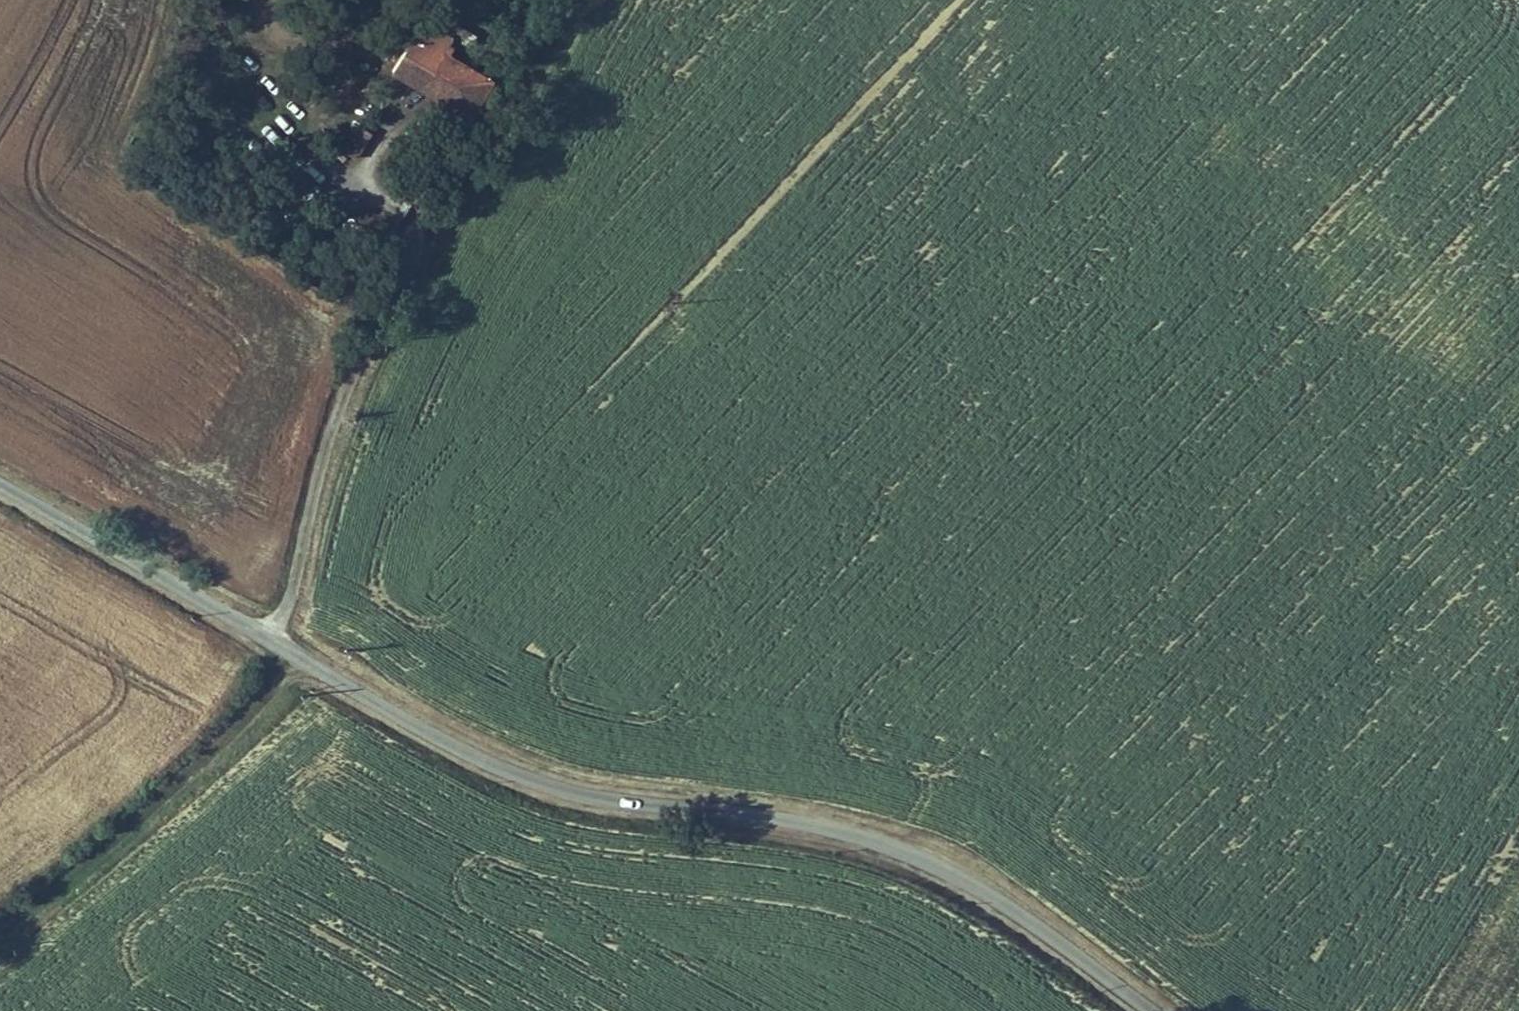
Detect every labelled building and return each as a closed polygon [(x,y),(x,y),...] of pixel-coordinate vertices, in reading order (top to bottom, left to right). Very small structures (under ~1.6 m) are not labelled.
[(471,16),(489,28),(495,18),(477,7),(471,16)] [(482,106),(510,60),(462,31),(434,77),(482,106)]
